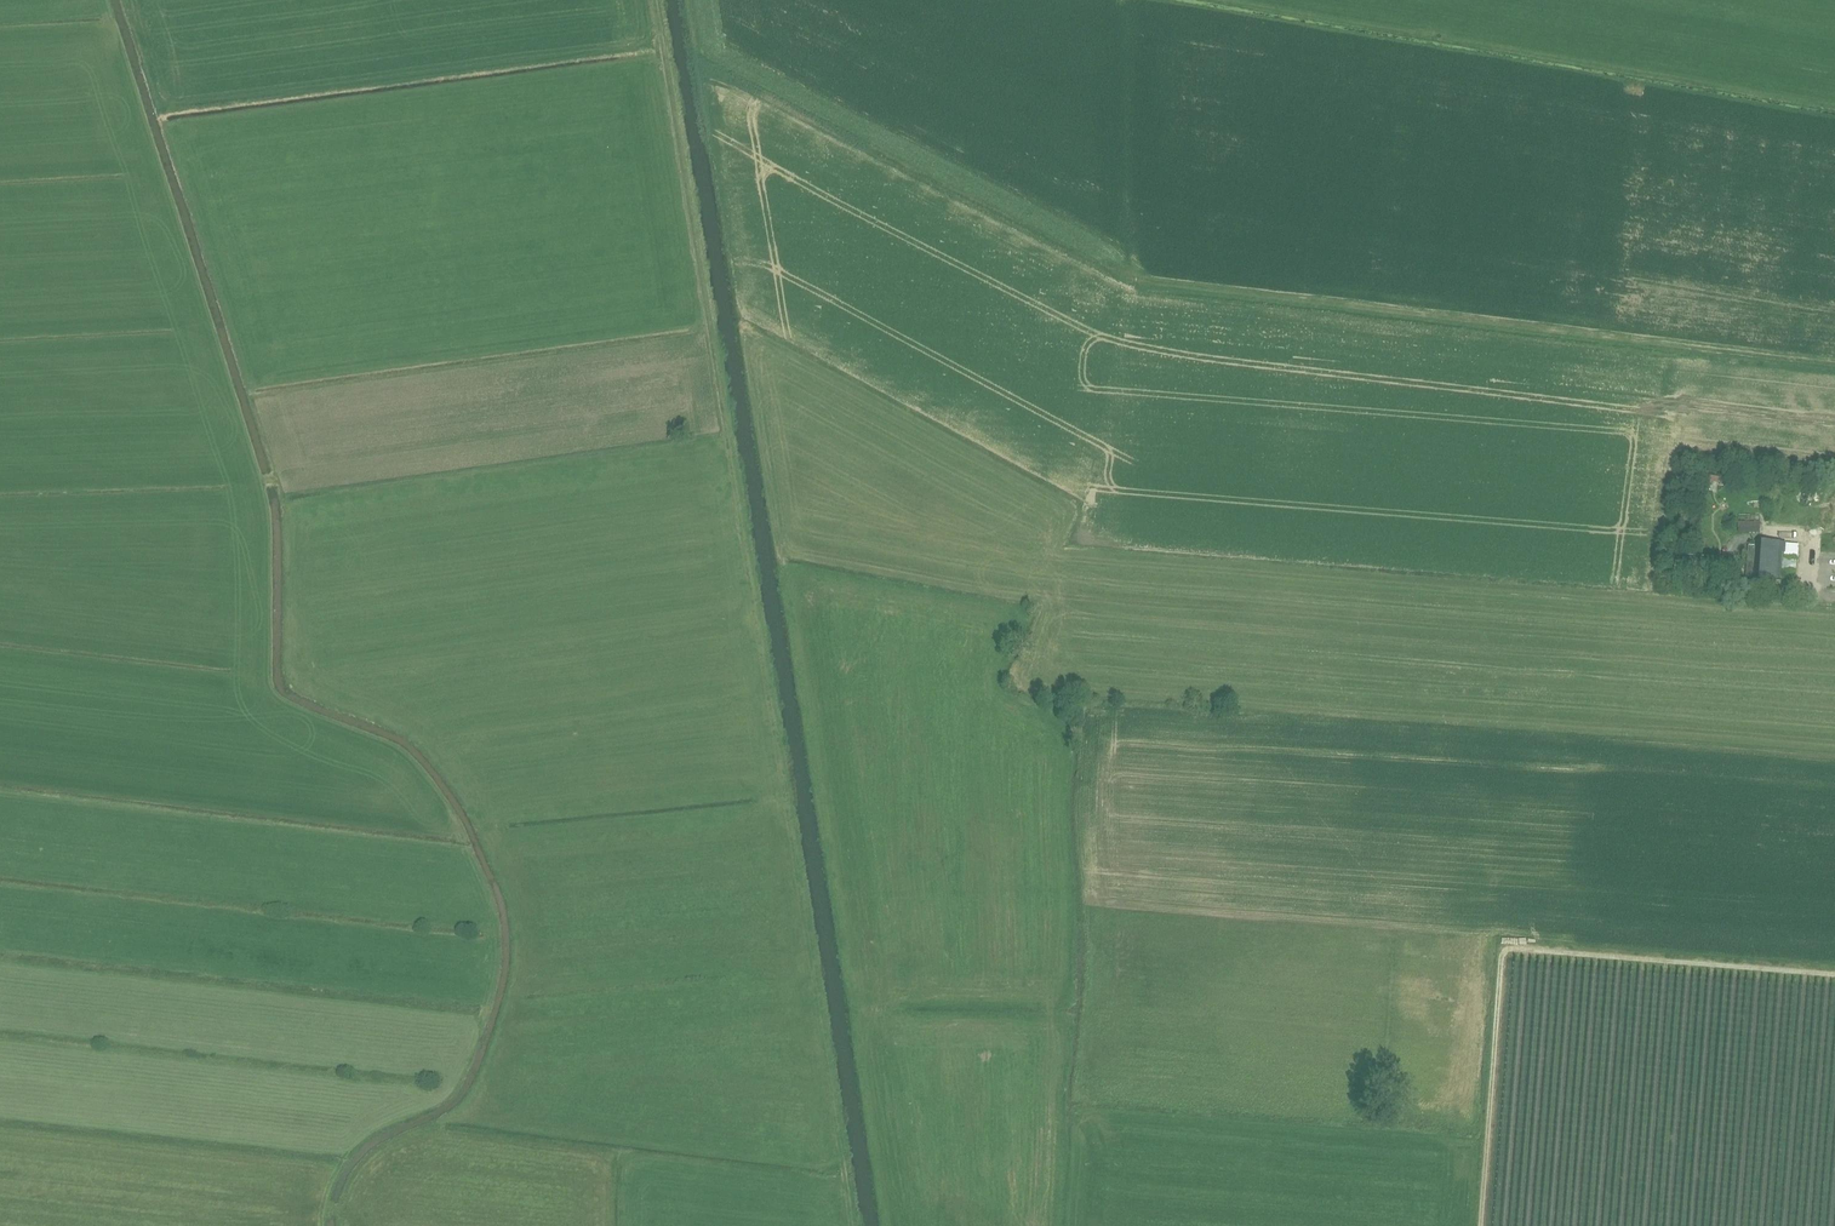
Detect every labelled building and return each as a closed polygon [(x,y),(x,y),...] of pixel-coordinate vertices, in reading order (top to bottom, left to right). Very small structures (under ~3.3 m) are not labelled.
[(1730,486),(1732,475),(1703,470),(1701,481),(1730,486)] [(1821,539),(1834,539),(1834,518),(1822,518),(1821,539)] [(1738,522),(1738,534),(1761,534),(1761,522),(1738,522)] [(1820,567),(1834,568),(1834,540),(1820,540),(1820,567)] [(1781,579),(1781,570),(1782,558),(1783,543),(1749,541),(1745,575),(1781,579)]
